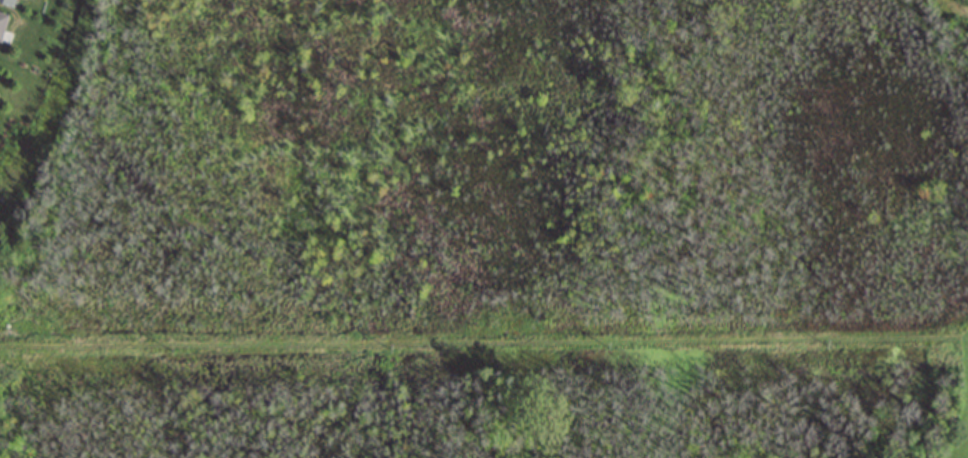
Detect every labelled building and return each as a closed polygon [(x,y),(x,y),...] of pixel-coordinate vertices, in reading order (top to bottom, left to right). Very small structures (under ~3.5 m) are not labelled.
[(13,0),(0,0),(0,4),(11,8),(13,0)]
